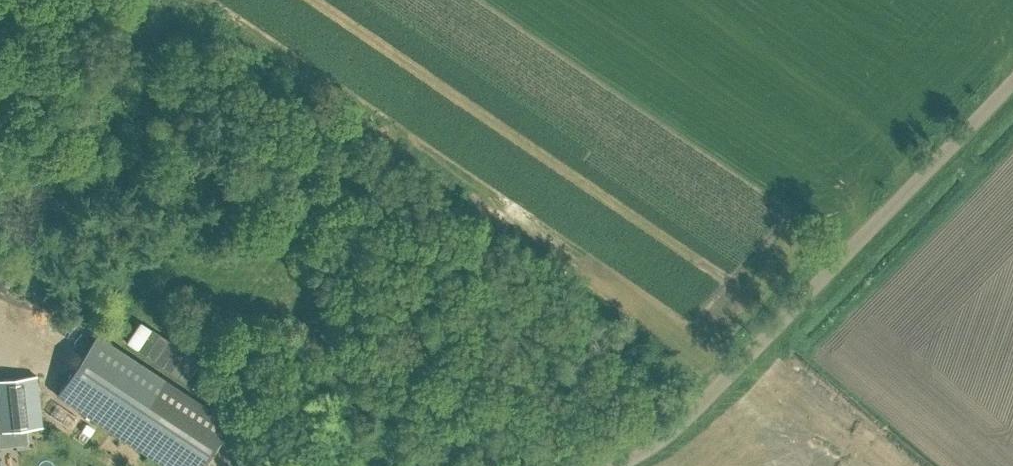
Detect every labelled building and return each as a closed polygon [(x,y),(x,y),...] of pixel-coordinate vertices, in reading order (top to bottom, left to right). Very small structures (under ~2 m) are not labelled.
[(232,191),(222,198),(228,207),(238,201),(232,191)] [(85,301),(76,294),(71,302),(80,308),(85,301)] [(151,327),(137,347),(186,380),(199,360),(151,327)] [(167,465),(200,465),(230,421),(97,333),(57,393),(167,465)] [(44,397),(42,374),(0,378),(0,402),(3,431),(43,426),(40,397),(44,397)]
